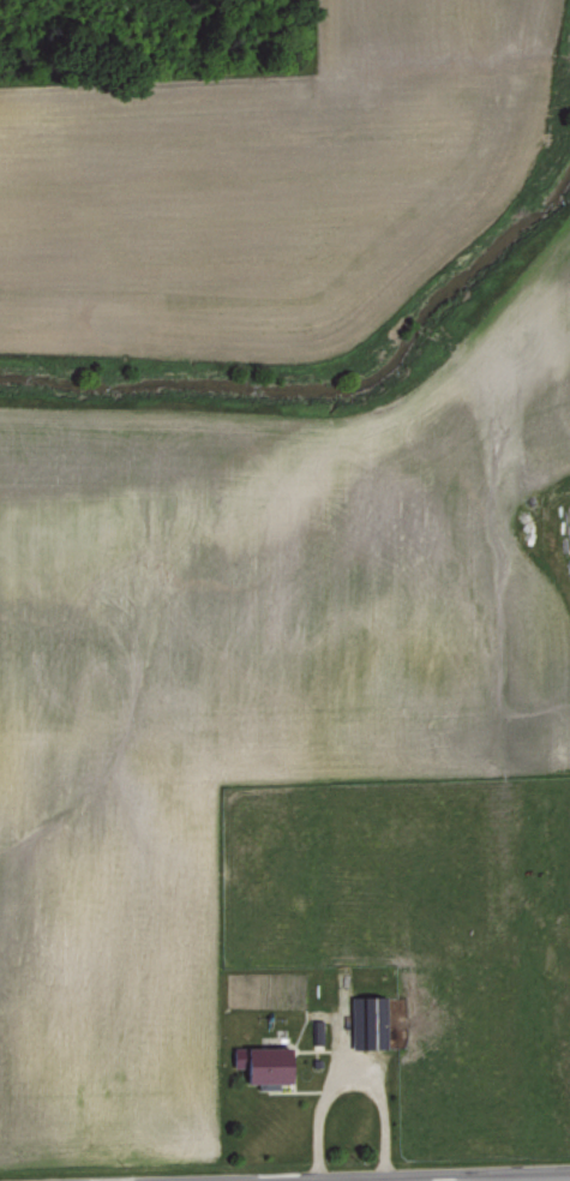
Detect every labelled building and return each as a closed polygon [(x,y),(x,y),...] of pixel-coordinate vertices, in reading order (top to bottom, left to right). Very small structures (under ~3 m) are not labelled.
[(361,1046),(386,1045),(384,994),(359,995),(361,1046)] [(244,1044),(244,1083),(277,1083),(277,1080),(288,1080),(288,1045),(244,1044)]
